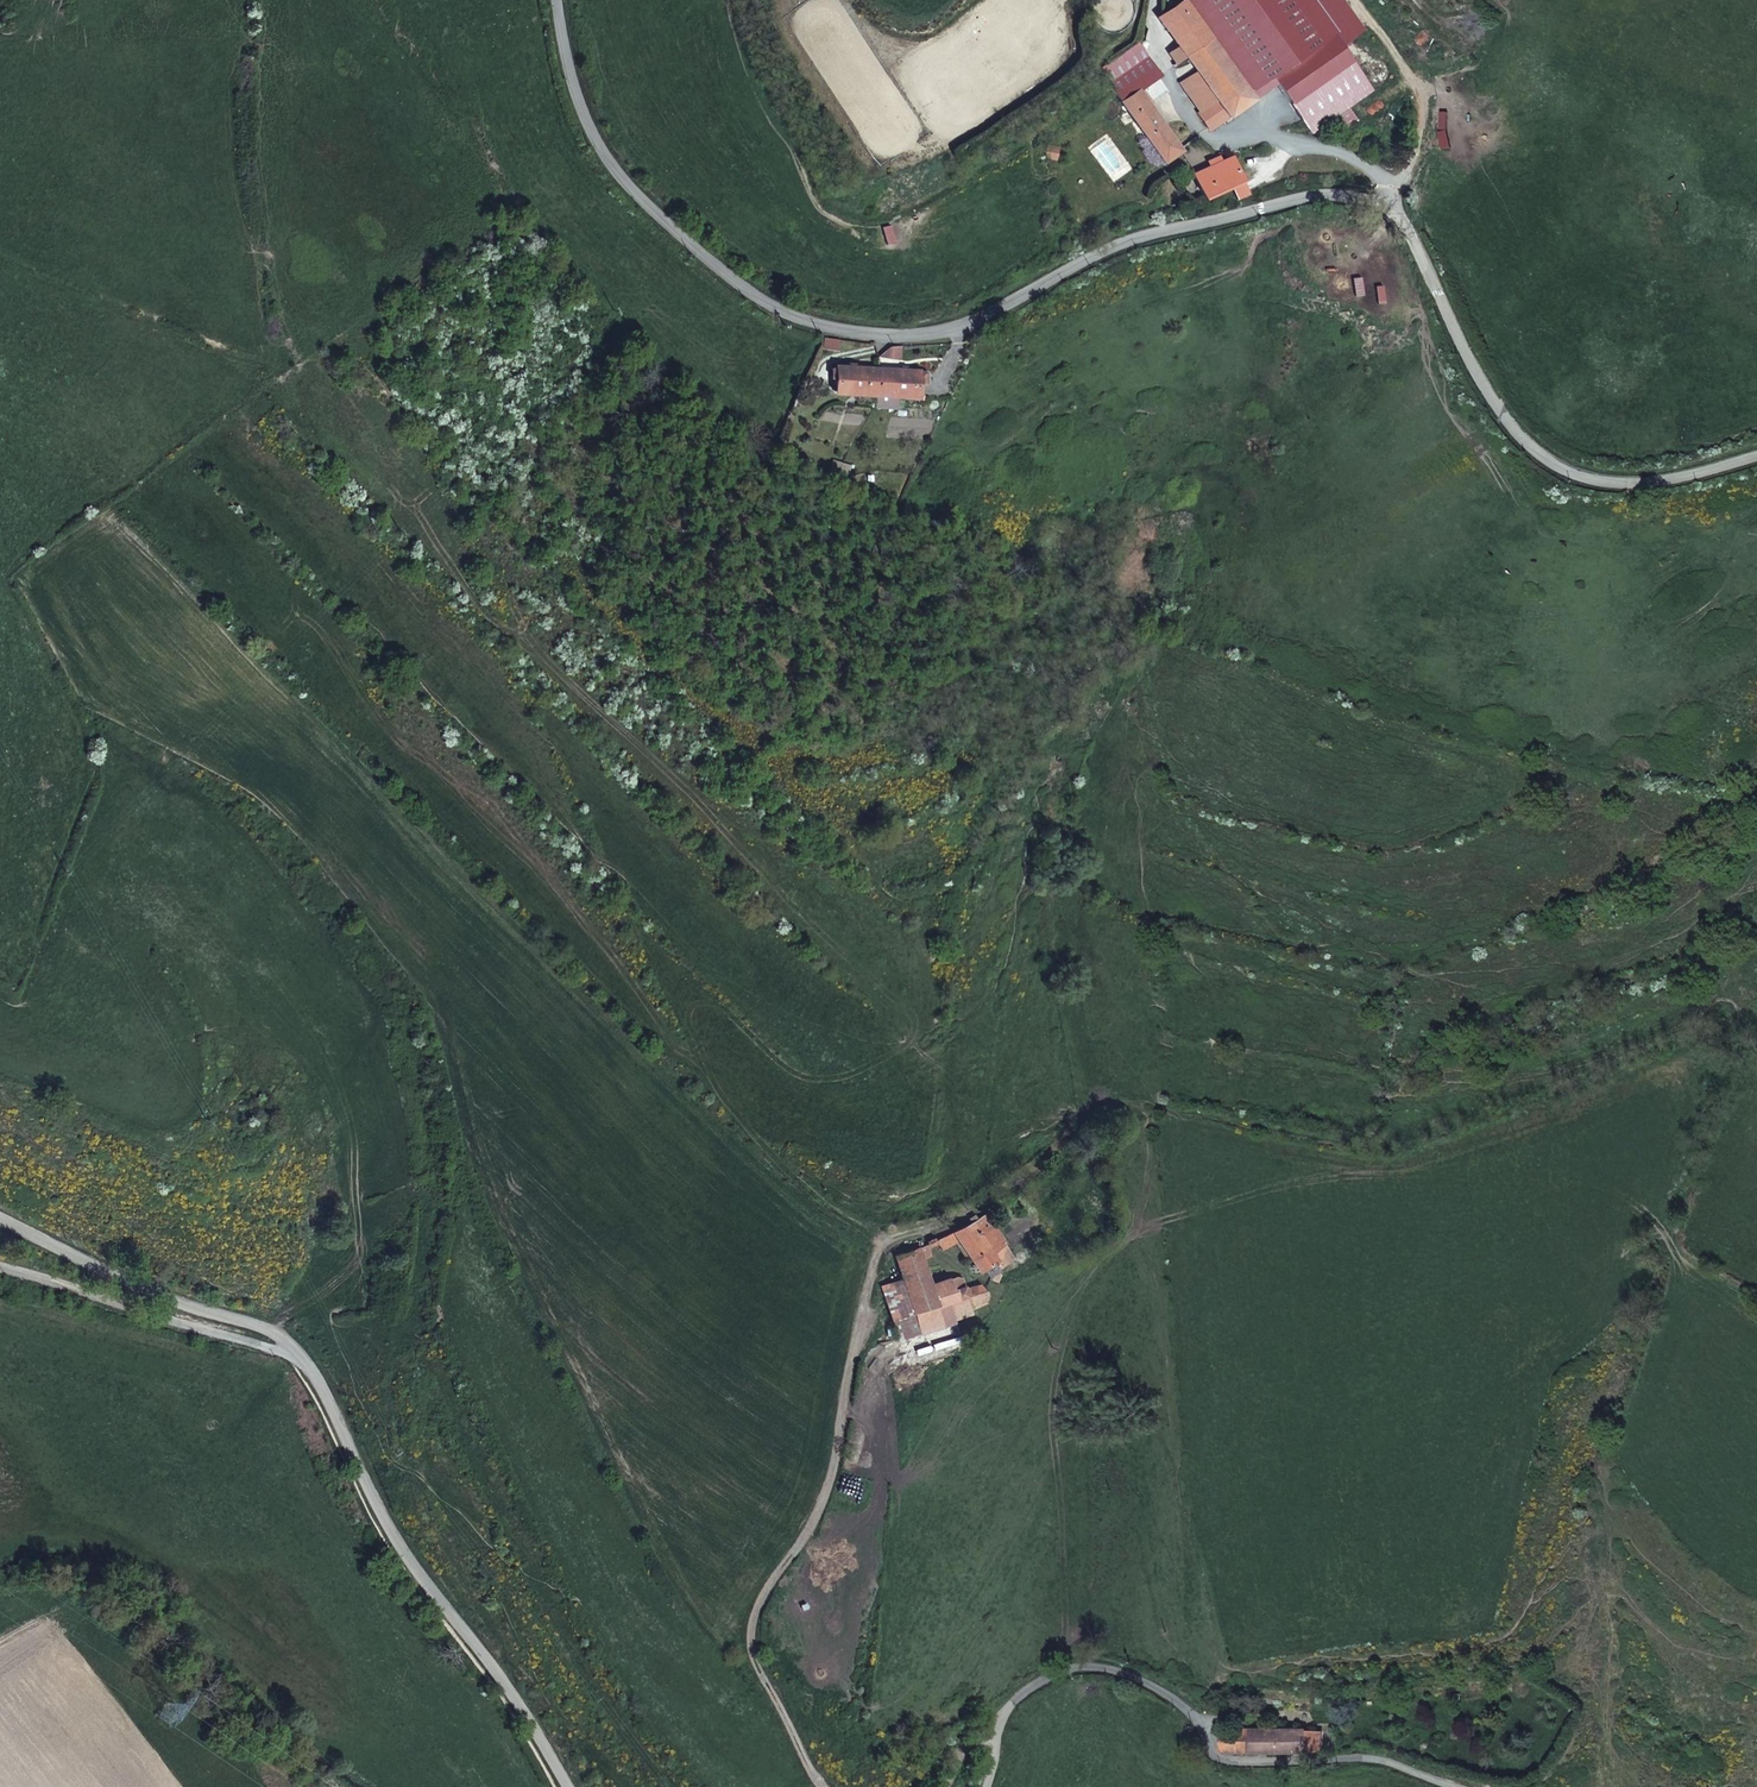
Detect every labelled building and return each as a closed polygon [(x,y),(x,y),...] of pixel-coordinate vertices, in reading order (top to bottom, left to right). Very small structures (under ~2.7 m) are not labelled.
[(1269,84),(1256,67),(1239,79),(1183,0),(1179,0),(1156,16),(1194,71),(1179,81),(1184,90),(1200,79),(1214,99),(1196,113),(1207,130),(1269,84)] [(1210,0),(1183,0),(1239,79),(1256,67),(1210,0)] [(1331,28),(1320,36),(1270,71),(1305,123),(1369,80),(1331,28)] [(1154,76),(1135,89),(1147,107),(1167,95),(1154,76)] [(1135,89),(1120,99),(1162,162),(1177,151),(1147,107),(1135,89)] [(1229,155),(1193,171),(1203,198),(1240,184),(1229,155)] [(870,368),(834,364),(833,391),(909,396),(911,370),(870,368)] [(953,383),(950,391),(960,396),(963,387),(953,383)] [(991,1283),(1001,1278),(994,1263),(1009,1257),(985,1213),(970,1222),(950,1232),(941,1236),(947,1248),(964,1241),(980,1272),(984,1270),(991,1283)] [(930,1255),(925,1242),(901,1253),(895,1256),(913,1313),(945,1301),(949,1316),(967,1309),(966,1304),(977,1301),(980,1295),(978,1289),(976,1288),(962,1295),(960,1294),(956,1281),(950,1279),(930,1287),(921,1259),(930,1255)] [(1001,1278),(1017,1272),(1009,1257),(994,1263),(1001,1278)] [(936,1321),(949,1316),(945,1301),(913,1313),(919,1331),(937,1325),(936,1321)] [(297,1319),(292,1315),(287,1320),(292,1324),(297,1319)] [(1224,1751),(1339,1751),(1340,1744),(1324,1744),(1324,1732),(1305,1728),(1224,1728),(1224,1751)]
